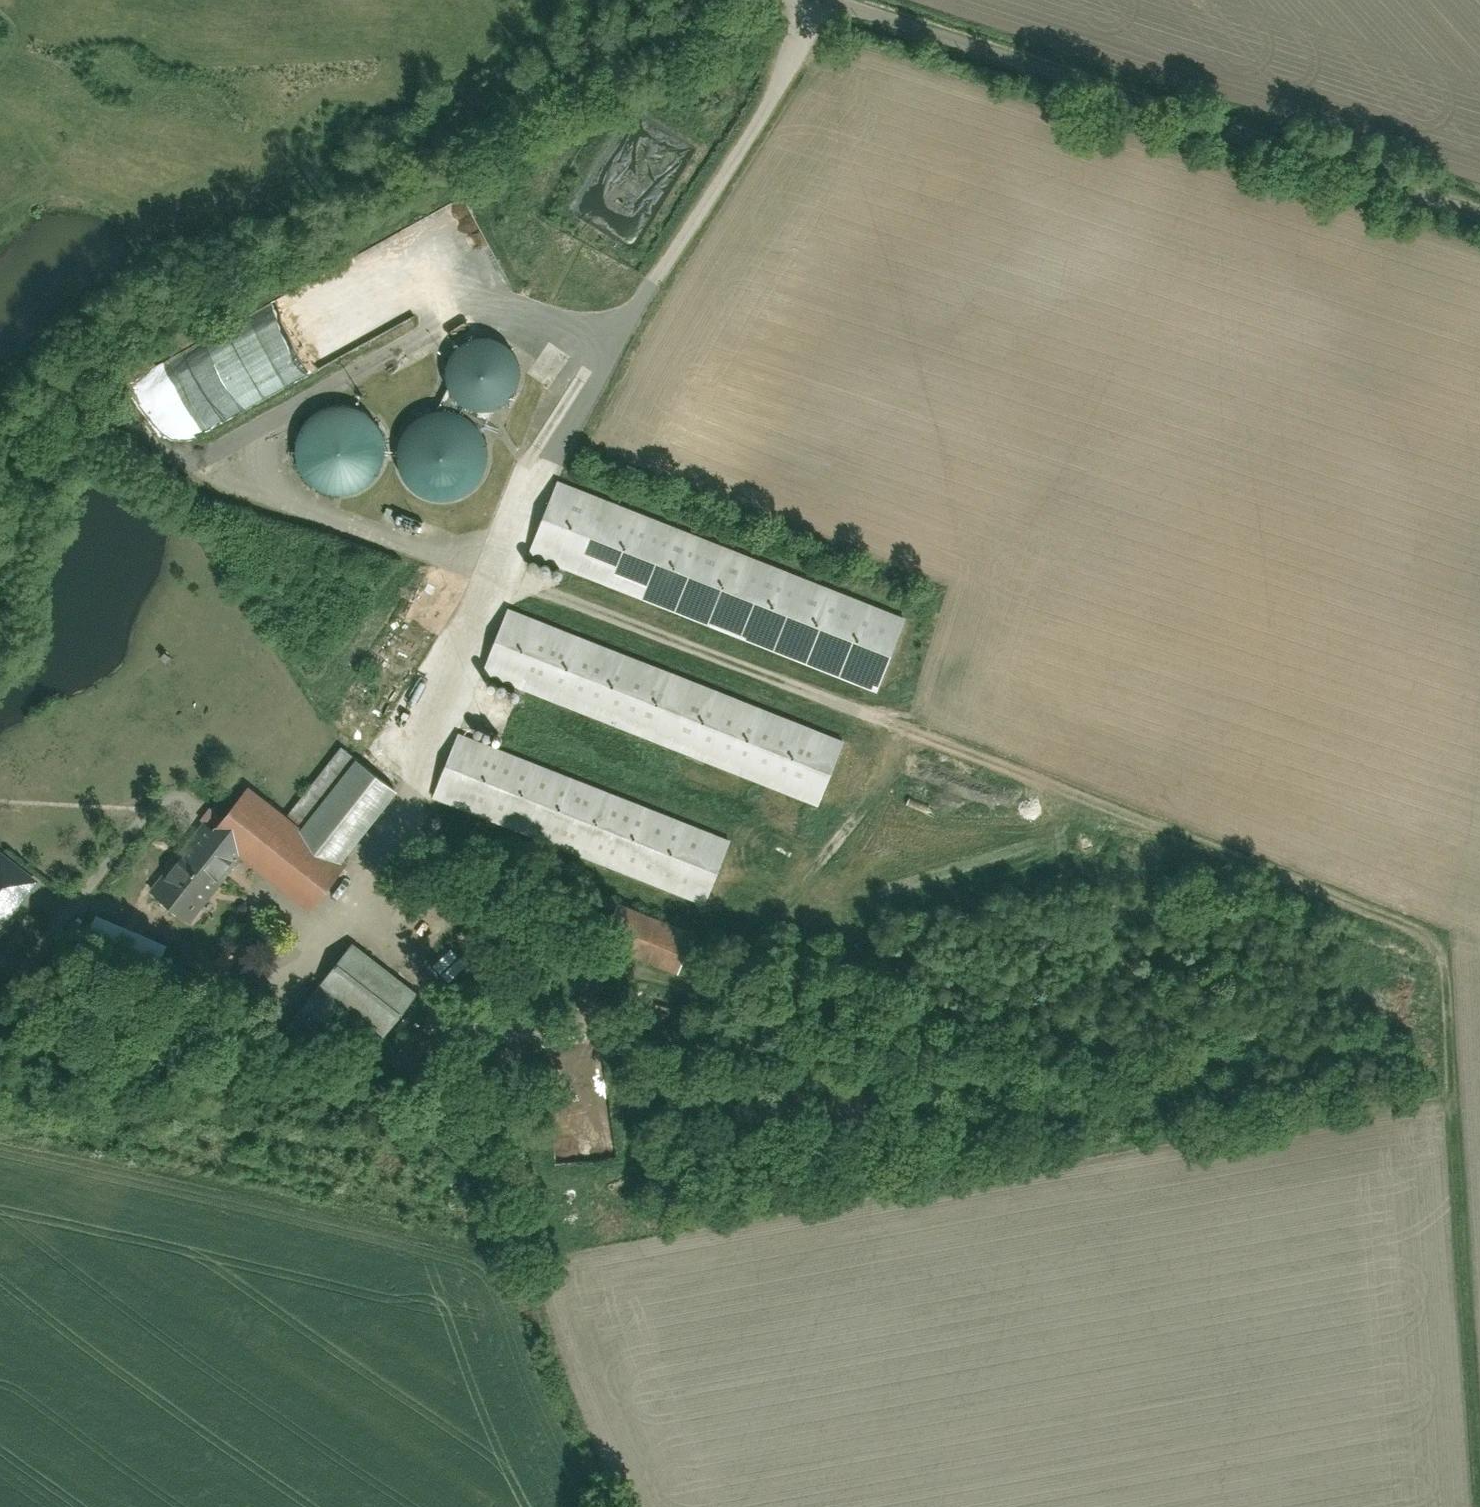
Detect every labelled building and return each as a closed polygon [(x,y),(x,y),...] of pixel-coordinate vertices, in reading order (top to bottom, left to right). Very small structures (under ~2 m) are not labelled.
[(479,335),(467,341),(458,351),(452,363),(451,376),(454,388),(461,399),(471,407),(482,411),(495,412),(507,408),(517,401),(525,391),(529,379),(529,366),(524,354),(516,344),(505,337),(492,334),(479,335)] [(316,420),(309,432),(306,446),(308,460),(315,472),(324,482),(336,487),(350,489),(363,487),(375,480),(384,470),(390,457),(391,443),(387,429),(379,417),(368,409),(354,405),(340,405),(326,411),(316,420)] [(402,434),(397,450),(398,466),(404,481),(414,494),(428,503),(445,506),(461,504),(476,497),(488,486),(495,471),(497,455),(494,439),(485,424),(473,414),(458,408),(441,407),(425,411),(412,421),(402,434)] [(892,693),(915,632),(558,497),(535,558),(892,693)] [(517,611),(495,666),(813,791),(835,736),(517,611)] [(437,795),(698,898),(723,836),(461,733),(437,795)] [(240,776),(147,887),(183,917),(241,848),(305,902),(396,793),(348,753),(292,819),(240,776)] [(36,880),(1,853),(0,854),(0,926),(36,880)] [(622,906),(605,955),(689,983),(705,935),(622,906)] [(339,994),(377,1020),(400,986),(337,944),(303,994),(327,1010),(339,994)] [(290,1007),(308,1015),(314,1003),(295,995),(290,1007)] [(466,1025),(443,1007),(414,1044),(436,1062),(466,1025)] [(538,1116),(516,1127),(532,1160),(554,1149),(538,1116)]
